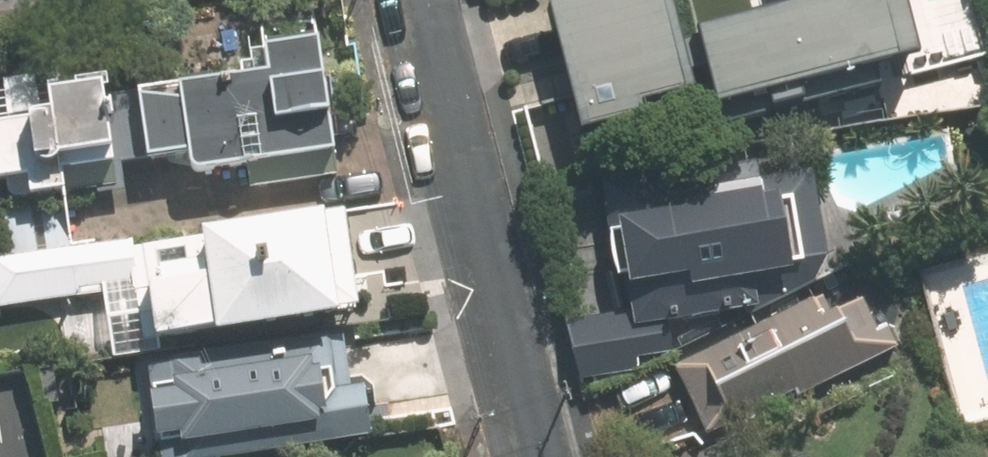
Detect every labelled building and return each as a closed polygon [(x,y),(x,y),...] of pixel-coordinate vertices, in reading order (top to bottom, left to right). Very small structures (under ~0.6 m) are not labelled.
[(557,7),(543,10),(578,147),(642,131),(639,117),(690,104),(663,0),(555,0),(557,7)] [(702,42),(722,123),(915,75),(896,0),(868,0),(851,4),(850,0),(781,0),(787,21),(702,42)] [(21,164),(23,182),(57,178),(55,156),(106,151),(106,158),(138,156),(137,147),(183,142),(185,156),(244,150),(247,181),(333,174),(320,29),(258,34),(260,62),(130,74),(131,86),(99,88),(96,51),(3,60),(5,85),(0,86),(0,166),(21,164)] [(784,289),(784,295),(810,282),(806,254),(820,251),(807,166),(755,174),(753,159),(726,163),(725,155),(596,174),(604,228),(601,229),(607,274),(569,279),(580,319),(568,322),(584,378),(638,370),(635,356),(665,350),(662,329),(719,322),(735,319),(746,318),(744,315),(742,295),(784,289)] [(98,285),(105,340),(355,306),(342,213),(201,232),(207,271),(186,273),(184,257),(167,258),(164,233),(21,254),(28,296),(98,285)] [(816,294),(670,367),(708,443),(902,347),(889,322),(868,333),(853,302),(827,315),(816,294)] [(152,354),(166,456),(196,456),(380,433),(374,384),(356,387),(348,328),(152,354)]
